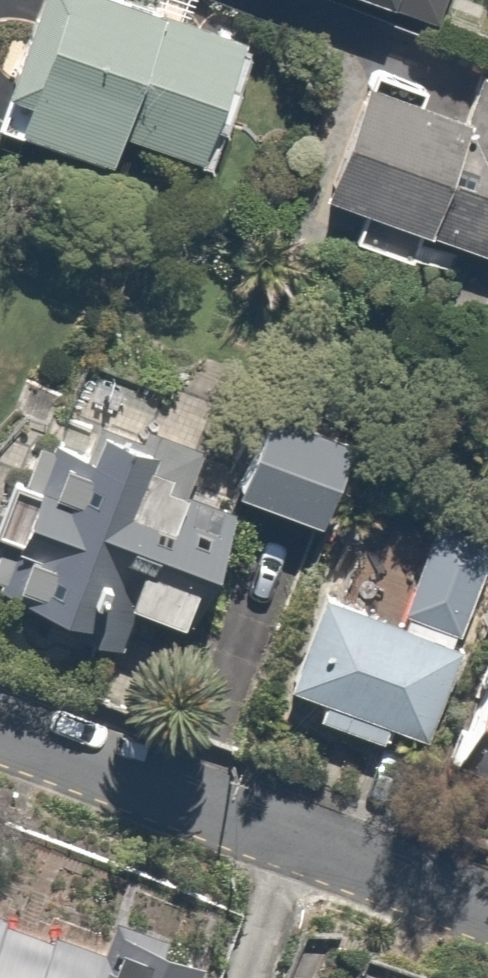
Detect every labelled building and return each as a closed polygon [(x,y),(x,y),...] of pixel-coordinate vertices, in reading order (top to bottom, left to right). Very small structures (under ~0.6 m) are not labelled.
[(161,0),(33,0),(7,77),(28,84),(16,120),(115,154),(123,131),(200,157),(244,28),(161,0)] [(430,9),(434,0),(406,0),(430,9)] [(486,67),(471,110),(358,72),(319,188),(487,246),(487,67),(486,67)] [(279,376),(234,478),(317,514),(362,413),(279,376)] [(51,437),(40,450),(36,452),(33,455),(30,457),(27,460),(25,462),(22,465),(19,468),(17,471),(14,474),(12,478),(10,481),(8,484),(6,488),(4,491),(2,495),(0,498),(0,499),(0,571),(104,613),(114,586),(187,613),(210,552),(228,559),(248,510),(189,486),(206,445),(118,405),(97,451),(51,437)] [(487,561),(487,540),(433,522),(401,610),(320,580),(285,677),(326,692),(319,712),(389,737),(394,723),(426,735),(487,561)] [(466,751),(487,758),(487,685),(466,751)] [(175,931),(103,905),(95,927),(0,893),(0,977),(157,977),(175,931)]
